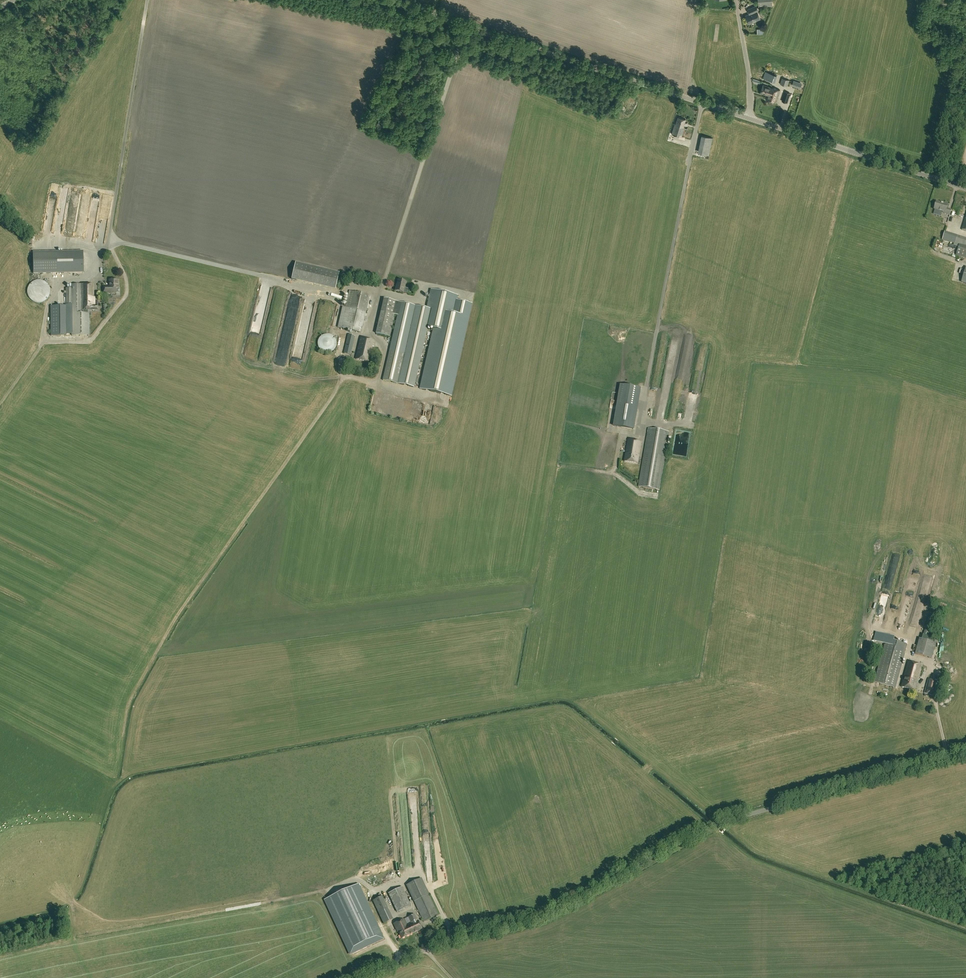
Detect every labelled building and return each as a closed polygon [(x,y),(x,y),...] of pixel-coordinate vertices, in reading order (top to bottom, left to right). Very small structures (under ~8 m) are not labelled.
[(747,20),(748,20),(748,22),(752,21),(752,22),(760,19),(757,11),(758,10),(756,5),(750,8),(751,13),(745,15),(746,17),(746,18),(747,20)] [(765,71),(763,78),(775,82),(777,75),(765,71)] [(784,71),(783,75),(780,84),(787,86),(790,77),(789,77),(790,71),(788,71),(788,72),(784,71)] [(773,88),(772,88),(763,85),(760,93),(767,95),(768,93),(771,94),(773,88)] [(780,90),(772,88),(773,88),(771,94),(768,93),(767,95),(766,99),(776,102),(780,90)] [(787,103),(790,93),(785,91),(781,101),(787,103)] [(681,137),(684,127),(683,126),(686,119),(678,116),(676,124),(675,124),(671,134),(681,137)] [(669,140),(671,131),(659,128),(658,132),(652,131),(653,126),(651,125),(650,128),(647,128),(646,135),(669,140)] [(653,147),(652,151),(666,155),(667,151),(668,152),(669,149),(671,150),(672,147),(667,146),(668,143),(656,140),(654,147),(653,147)] [(686,158),(688,150),(678,147),(676,153),(677,153),(676,156),(686,158)] [(52,200),(57,201),(60,187),(54,186),(52,200)] [(942,204),(936,202),(934,210),(944,212),(944,213),(950,215),(951,210),(946,208),(947,205),(942,203),(942,204)] [(955,215),(952,226),(959,228),(962,217),(955,215)] [(957,234),(946,231),(944,239),(965,245),(965,237),(957,235),(957,234)] [(959,245),(956,255),(963,257),(962,259),(965,260),(965,258),(965,247),(959,245)] [(34,273),(84,272),(83,252),(33,253),(34,273)] [(309,282),(336,287),(338,272),(338,271),(325,269),(316,268),(315,272),(315,268),(311,268),(310,274),(309,271),(310,266),(302,264),(305,264),(299,263),(295,263),(293,275),(294,278),(298,279),(308,278),(310,278),(309,282)] [(48,284),(47,283),(46,283),(45,282),(44,281),(42,281),(41,280),(40,280),(39,280),(37,280),(36,280),(35,281),(34,281),(33,282),(32,283),(31,283),(30,284),(29,285),(28,286),(28,288),(28,289),(27,290),(27,291),(27,293),(28,294),(28,295),(28,296),(29,297),(30,298),(30,299),(31,300),(32,301),(33,302),(34,302),(36,303),(37,303),(38,303),(39,303),(41,303),(42,302),(43,302),(44,302),(45,301),(46,300),(47,299),(48,298),(49,297),(49,296),(50,295),(50,294),(50,292),(50,291),(50,290),(50,289),(49,288),(49,286),(48,285),(48,284)] [(118,288),(118,280),(109,280),(109,286),(103,287),(103,293),(112,293),(112,292),(116,292),(116,288),(118,288)] [(396,286),(395,291),(403,293),(406,282),(399,280),(397,286),(396,286)] [(94,284),(72,284),(72,288),(66,288),(66,305),(66,335),(72,335),(72,336),(89,336),(89,310),(98,310),(98,306),(95,306),(95,297),(94,297),(94,284)] [(338,327),(361,333),(370,296),(349,291),(345,308),(343,307),(338,327)] [(430,309),(427,325),(434,326),(419,389),(450,395),(470,304),(455,300),(455,299),(450,295),(441,293),(435,294),(430,293),(426,308),(430,309)] [(278,306),(276,306),(274,317),(280,318),(283,301),(285,301),(285,299),(279,298),(278,306)] [(390,337),(395,314),(397,315),(400,302),(396,301),(384,298),(375,333),(390,337)] [(427,325),(430,309),(426,308),(400,302),(397,315),(383,380),(413,387),(427,325)] [(65,335),(64,306),(50,306),(51,335),(65,335)] [(334,338),(334,337),(333,336),(332,335),(331,335),(330,335),(328,334),(327,334),(326,334),(325,334),(324,335),(323,335),(322,336),(321,337),(320,337),(319,338),(319,339),(318,340),(318,341),(318,343),(318,344),(318,345),(318,346),(318,347),(319,348),(319,349),(320,350),(321,351),(322,352),(323,352),(324,353),(325,353),(326,353),(327,353),(328,353),(330,353),(331,352),(332,352),(333,351),(334,350),(335,349),(336,348),(336,347),(336,345),(336,344),(336,343),(336,342),(336,341),(336,340),(335,339),(334,338)] [(348,335),(345,348),(352,350),(355,336),(348,335)] [(368,362),(373,341),(360,338),(355,359),(368,362)] [(631,430),(638,389),(619,386),(612,427),(631,430)] [(648,429),(643,457),(638,487),(659,490),(669,432),(648,429)] [(637,463),(641,441),(628,439),(624,461),(637,463)] [(912,579),(911,586),(917,588),(919,581),(912,579)] [(928,618),(923,635),(929,637),(934,619),(928,618)] [(915,654),(931,658),(936,642),(919,638),(915,654)] [(907,644),(887,639),(875,682),(895,688),(907,644)] [(922,665),(908,661),(901,687),(915,690),(922,665)] [(928,679),(924,693),(934,696),(938,682),(928,679)] [(407,885),(424,922),(438,915),(421,878),(407,885)] [(326,902),(351,956),(371,947),(374,952),(386,946),(384,941),(358,886),(326,902)] [(411,905),(402,887),(388,893),(397,912),(411,905)] [(384,924),(393,919),(382,896),(373,901),(384,924)] [(418,921),(417,922),(414,915),(408,917),(410,923),(406,924),(404,919),(394,924),(398,933),(399,932),(402,938),(422,929),(418,921)]
